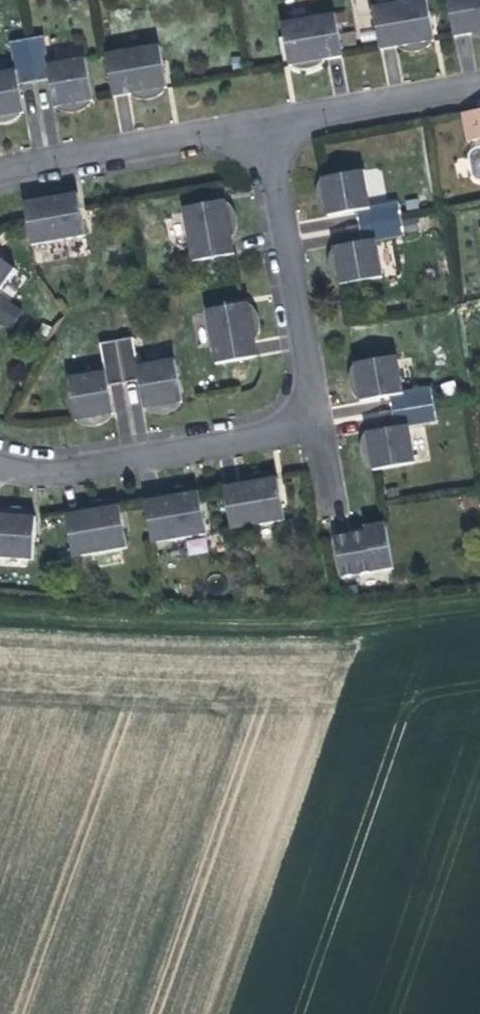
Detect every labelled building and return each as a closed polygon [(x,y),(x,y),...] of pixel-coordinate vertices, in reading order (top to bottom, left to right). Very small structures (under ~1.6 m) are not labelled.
[(381,52),(388,51),(399,49),(402,51),(407,54),(414,55),(417,55),(421,54),(426,51),(431,46),(433,43),(435,43),(427,0),(423,0),(374,9),(381,52)] [(455,39),(464,37),(472,36),(475,38),(479,40),(479,41),(479,0),(448,0),(455,39)] [(282,25),(289,67),(292,68),(293,69),(295,71),(304,72),(308,72),(312,71),(318,69),(321,66),(324,61),(335,60),(344,58),(336,15),(282,25)] [(46,81),(43,67),(38,39),(7,44),(12,73),(15,87),(46,81)] [(102,57),(110,97),(120,96),(129,94),(132,97),(137,99),(143,100),(147,100),(151,99),(155,96),(158,94),(162,89),(164,88),(157,48),(102,57)] [(81,61),(43,67),(46,81),(48,95),(51,108),(54,108),(57,110),(61,112),(64,113),(70,113),(76,112),(80,109),(84,107),(87,103),(87,102),(89,101),(81,61)] [(15,87),(12,73),(0,75),(0,127),(4,126),(12,123),(16,120),(19,115),(21,114),(18,99),(15,87)] [(459,116),(464,144),(479,141),(479,147),(479,112),(459,116)] [(479,181),(479,148),(471,149),(465,161),(467,176),(477,181),(479,181)] [(344,214),(357,212),(371,209),(364,172),(323,178),(322,181),(319,188),(318,195),(319,202),(322,207),(324,211),(328,214),(329,217),(344,214)] [(45,197),(43,201),(33,203),(27,203),(34,245),(87,236),(80,194),(77,195),(77,193),(76,192),(66,190),(61,190),(56,190),(52,192),(48,194),(45,197)] [(185,209),(195,262),(236,255),(234,242),(233,237),(236,232),(238,228),(239,224),(238,218),(237,214),(234,209),(231,206),(227,204),(226,202),(185,209)] [(357,212),(362,244),(377,241),(404,237),(399,204),(371,209),(357,212)] [(377,241),(362,244),(349,246),(334,248),(334,251),(332,255),(330,259),(329,264),(330,268),(330,269),(332,273),(334,276),(336,278),(340,281),(341,287),(383,279),(377,241)] [(10,268),(0,260),(0,281),(10,268)] [(23,309),(0,294),(0,323),(9,330),(23,309)] [(205,312),(215,365),(258,356),(257,348),(255,340),(258,336),(260,331),(261,326),(261,321),(260,316),(256,310),(252,306),(250,306),(249,303),(205,312)] [(142,384),(140,369),(135,342),(103,348),(108,375),(111,390),(142,384)] [(389,396),(403,394),(397,356),(355,364),(355,366),(353,369),(351,373),(351,377),(351,382),(352,385),(354,390),(360,397),(361,402),(375,399),(389,396)] [(177,362),(140,369),(142,384),(144,397),(147,412),(150,412),(154,414),(158,416),(162,417),(167,416),(171,415),(174,414),(178,410),(182,406),(184,406),(177,362)] [(113,401),(111,390),(108,375),(71,383),(78,425),(82,425),(88,427),(95,429),(101,428),(106,426),(110,422),(113,418),(115,418),(113,401)] [(389,396),(395,428),(408,425),(437,420),(431,389),(403,394),(389,396)] [(408,425),(395,428),(382,430),(366,432),(367,435),(364,438),(362,443),(362,447),(362,451),(363,454),(365,459),(368,464),(372,467),(373,471),(415,462),(408,425)] [(225,490),(233,531),(286,521),(279,481),(277,481),(271,478),(267,476),(260,476),(255,477),(247,480),(245,483),(244,487),(238,488),(225,490)] [(170,492),(165,497),(166,501),(157,502),(146,504),(153,545),(206,535),(200,495),(197,495),(194,492),(190,489),(185,488),(180,488),(175,489),(170,492)] [(68,517),(76,559),(129,548),(122,508),(120,508),(119,505),(114,503),(104,502),(101,502),(92,507),(88,511),(87,513),(80,515),(68,517)] [(32,558),(36,518),(34,517),(32,514),(28,510),(25,509),(19,507),(13,507),(7,509),(2,512),(2,515),(0,515),(0,556),(32,558)] [(335,538),(342,578),(395,569),(387,523),(366,527),(367,532),(355,534),(335,538)]
